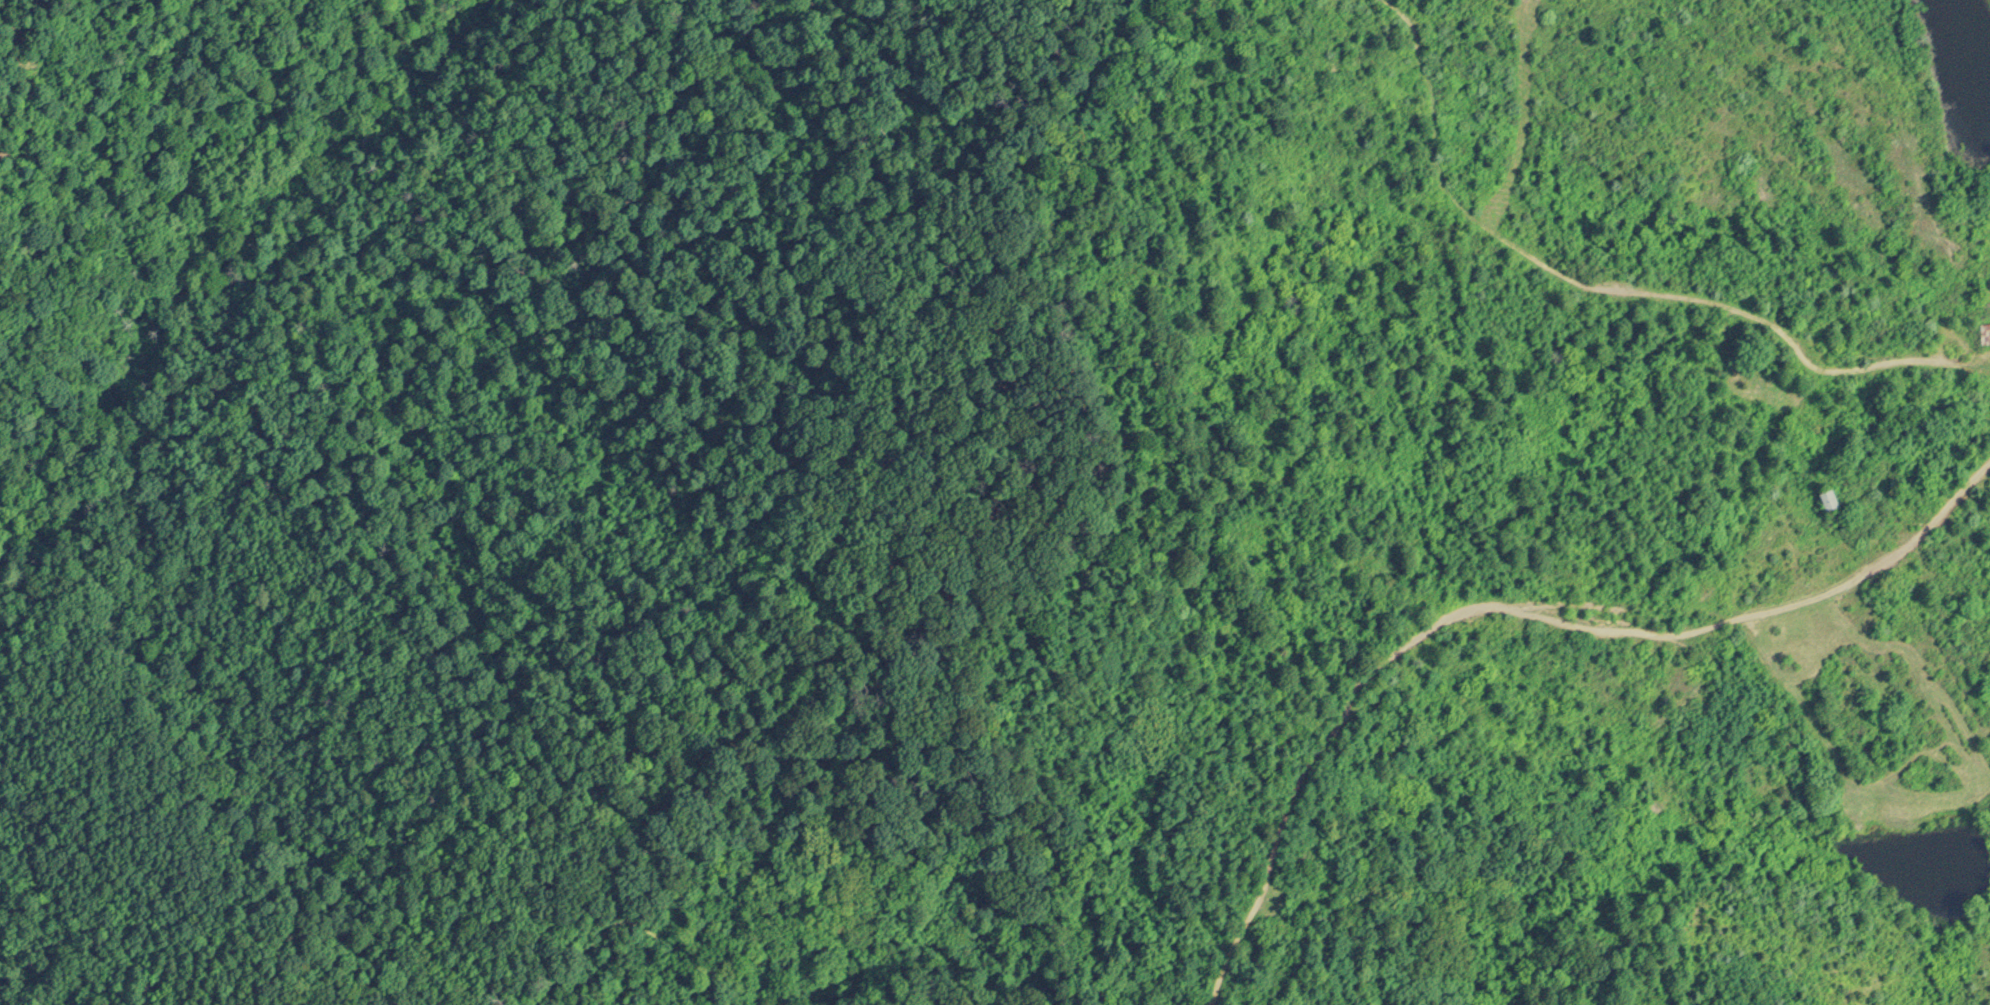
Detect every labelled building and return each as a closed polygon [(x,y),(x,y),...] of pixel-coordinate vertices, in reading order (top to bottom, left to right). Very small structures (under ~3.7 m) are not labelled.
[(1981,323),(1981,343),(1989,343),(1989,323),(1981,323)] [(1826,511),(1839,505),(1832,488),(1819,493),(1826,511)]
